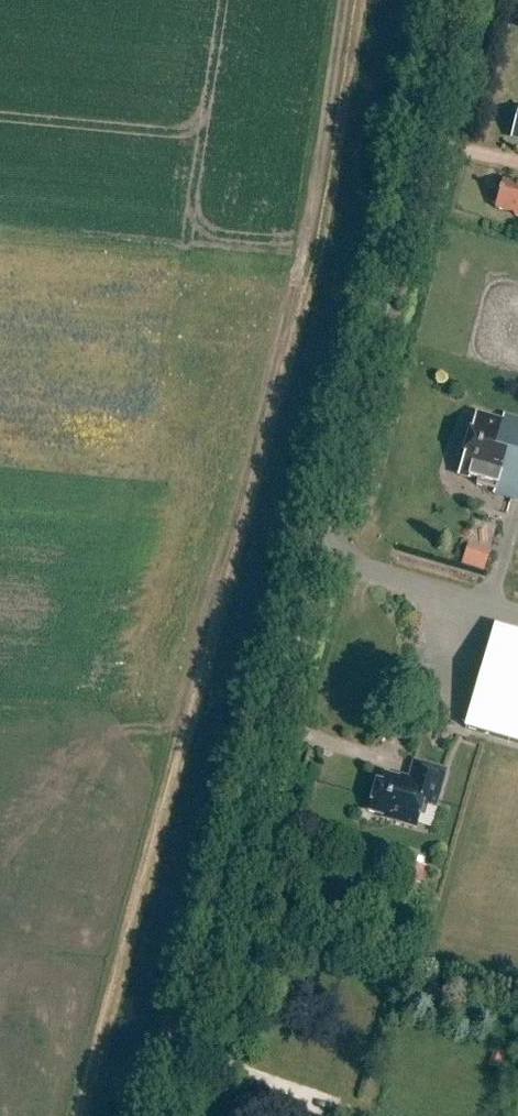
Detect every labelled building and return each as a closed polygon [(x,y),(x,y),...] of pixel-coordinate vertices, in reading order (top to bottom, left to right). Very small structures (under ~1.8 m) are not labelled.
[(495,210),(517,216),(517,186),(502,182),(495,210)] [(458,477),(477,482),(476,487),(494,492),(493,495),(517,502),(517,421),(503,416),(501,424),(476,416),(458,477)] [(462,564),(486,571),(492,551),(469,543),(462,564)] [(494,628),(464,729),(517,745),(517,635),(494,628)] [(395,820),(395,822),(416,828),(423,802),(436,806),(446,772),(414,762),(408,782),(385,775),(382,785),(376,783),(368,812),(395,820)] [(425,867),(401,860),(395,879),(420,886),(425,867)]
